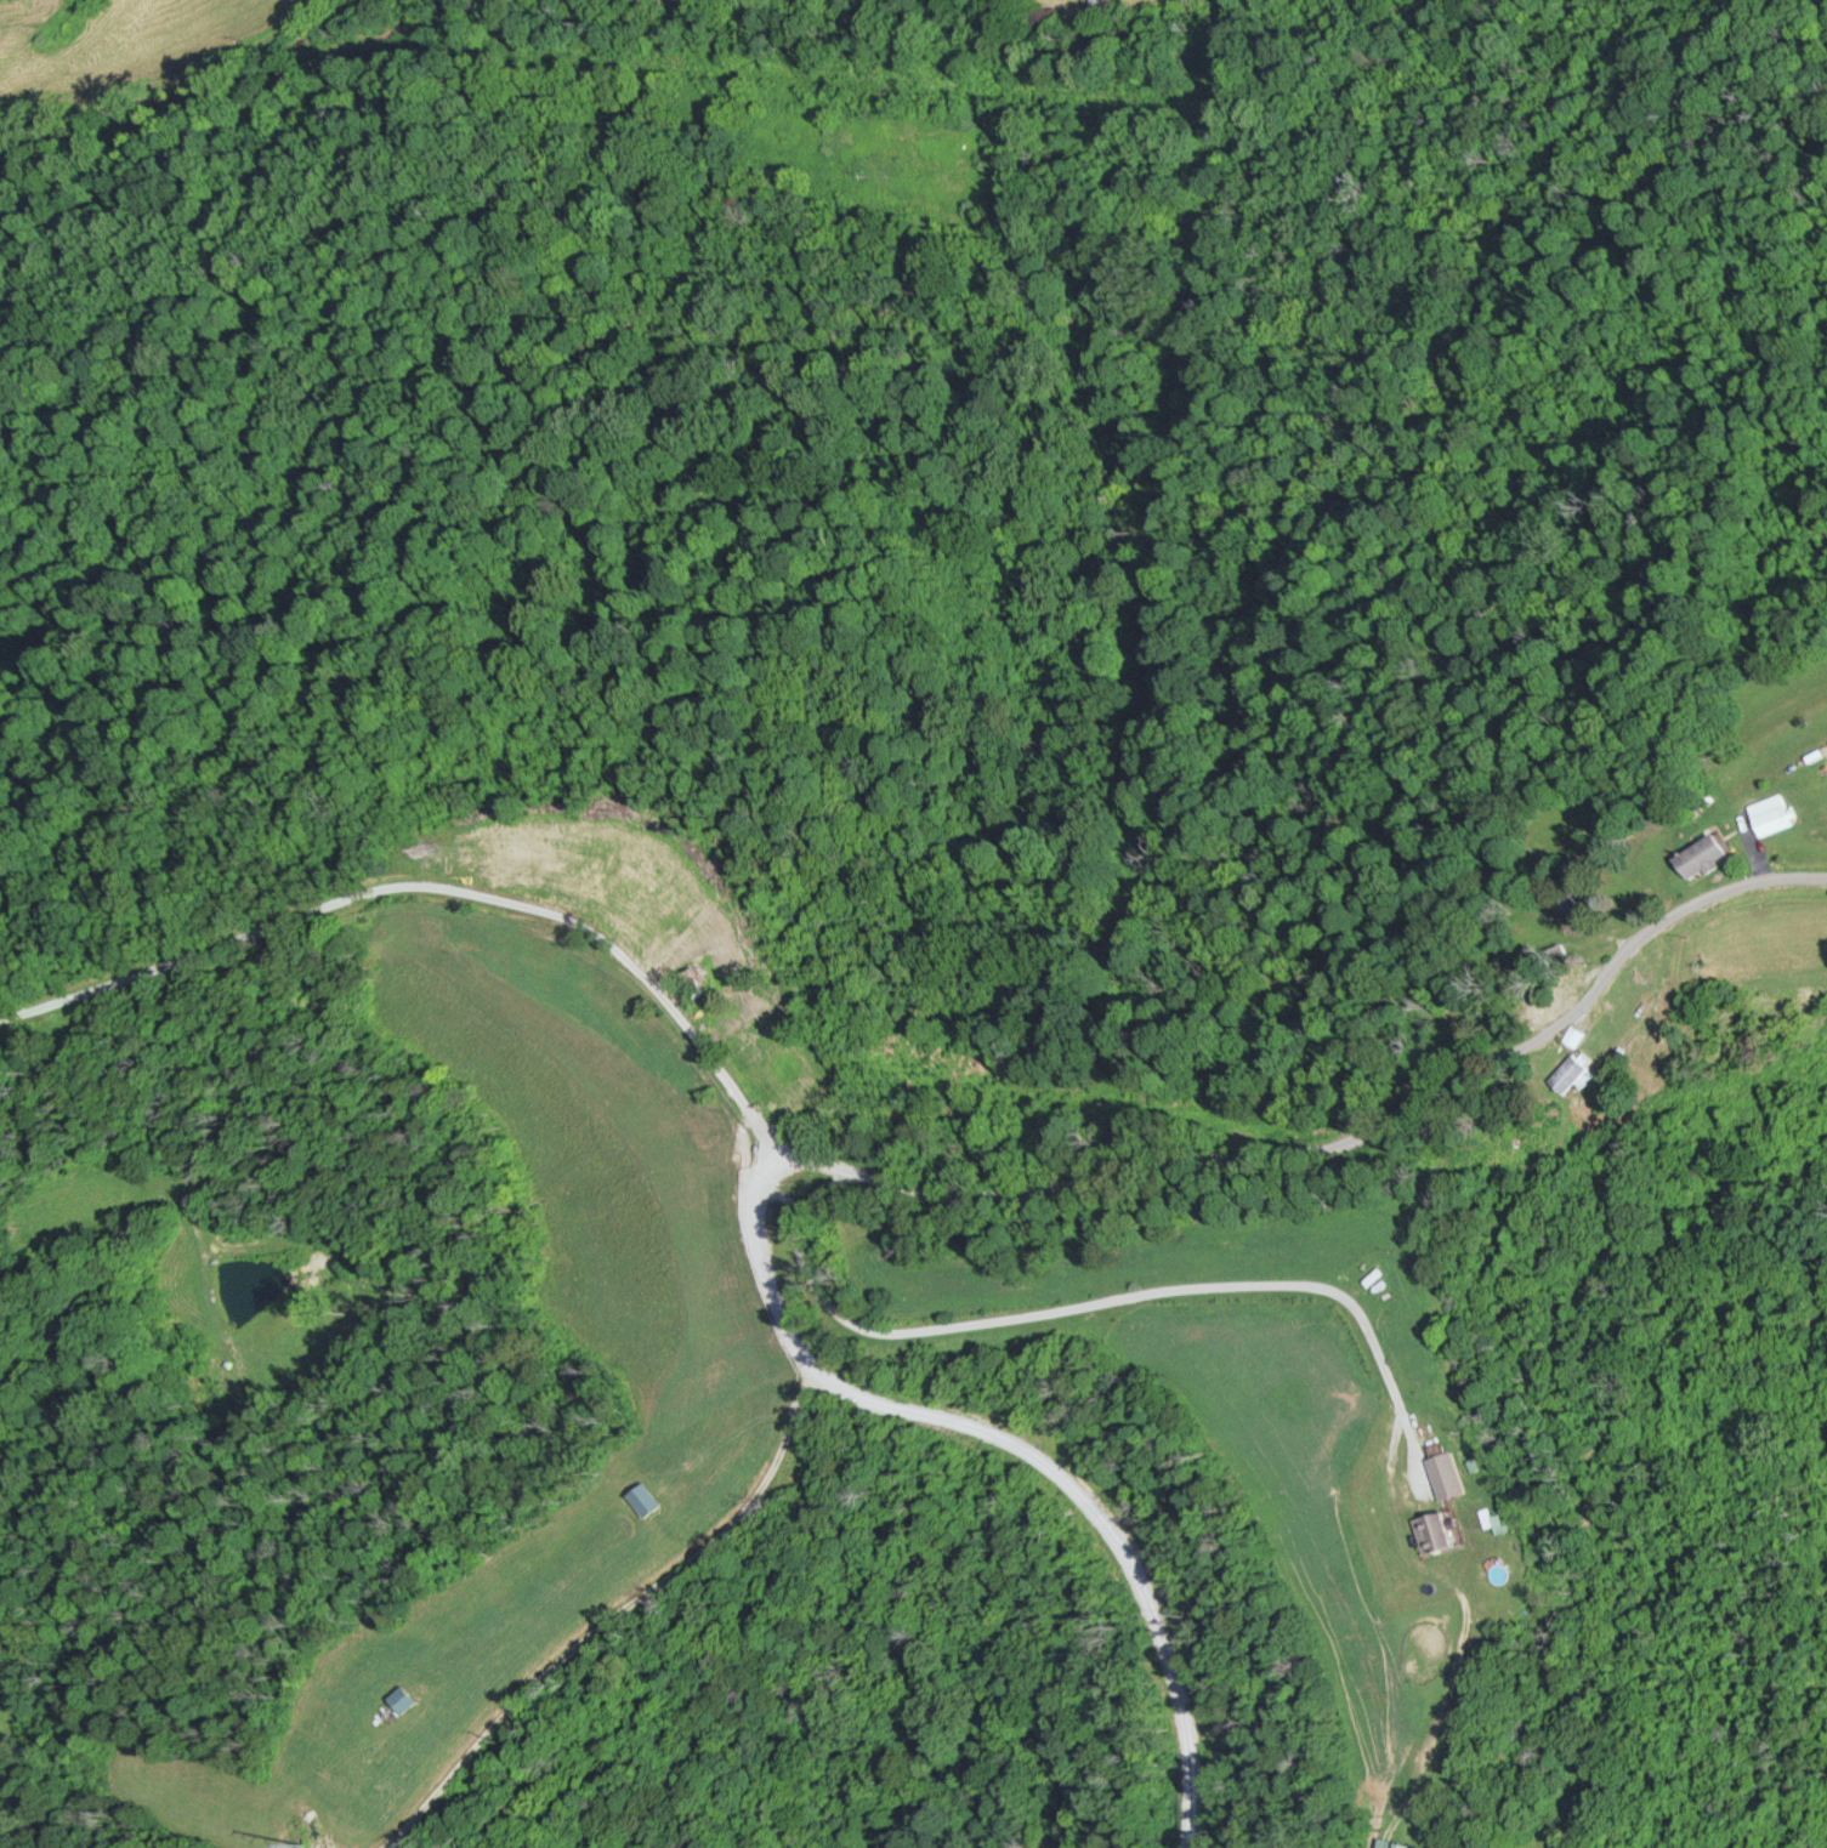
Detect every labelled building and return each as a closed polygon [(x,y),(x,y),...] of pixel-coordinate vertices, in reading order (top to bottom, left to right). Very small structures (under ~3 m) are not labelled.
[(1061,8),(1028,8),(1028,26),(1061,26),(1061,8)] [(1787,793),(1751,804),(1760,836),(1796,825),(1787,793)] [(1691,880),(1729,855),(1714,833),(1676,858),(1691,880)] [(1578,1083),(1583,1088),(1595,1076),(1575,1056),(1550,1080),(1565,1096),(1578,1083)] [(1461,1540),(1451,1503),(1409,1515),(1420,1552),(1461,1540)] [(1424,1845),(1377,1836),(1375,1847),(1423,1847),(1424,1845)]
